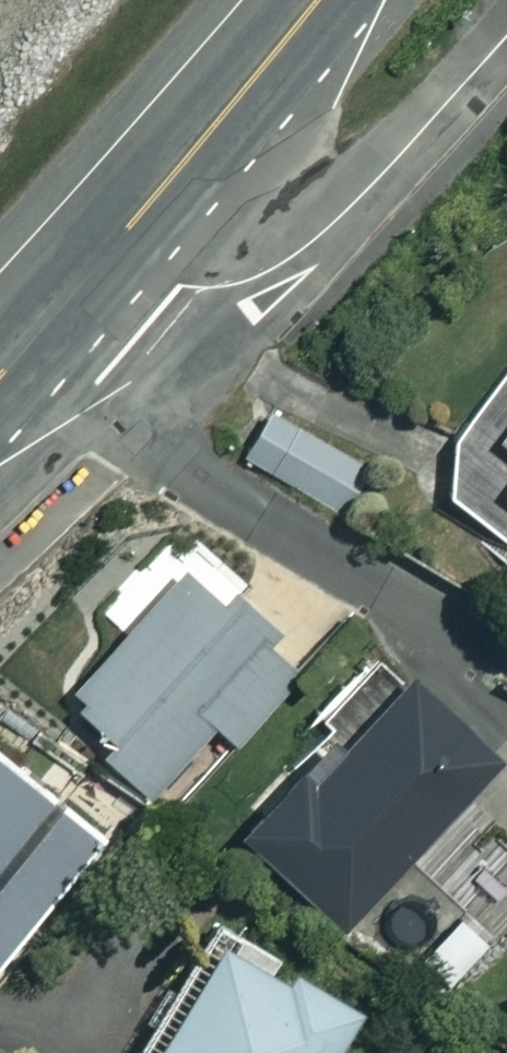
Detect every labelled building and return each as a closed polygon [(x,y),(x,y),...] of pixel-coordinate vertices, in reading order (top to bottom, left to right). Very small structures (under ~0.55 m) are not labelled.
[(359,459),(269,403),(237,454),(327,510),(359,459)] [(303,665),(184,560),(53,709),(151,795),(214,724),(235,742),(303,665)] [(439,666),(418,688),(404,675),(310,776),(295,762),(240,822),(345,919),(506,745),(506,729),(439,666)] [(0,755),(0,947),(94,834),(0,755)] [(462,924),(433,900),(397,945),(426,968),(462,924)] [(218,918),(130,1052),(342,1052),(367,1015),(218,918)]
